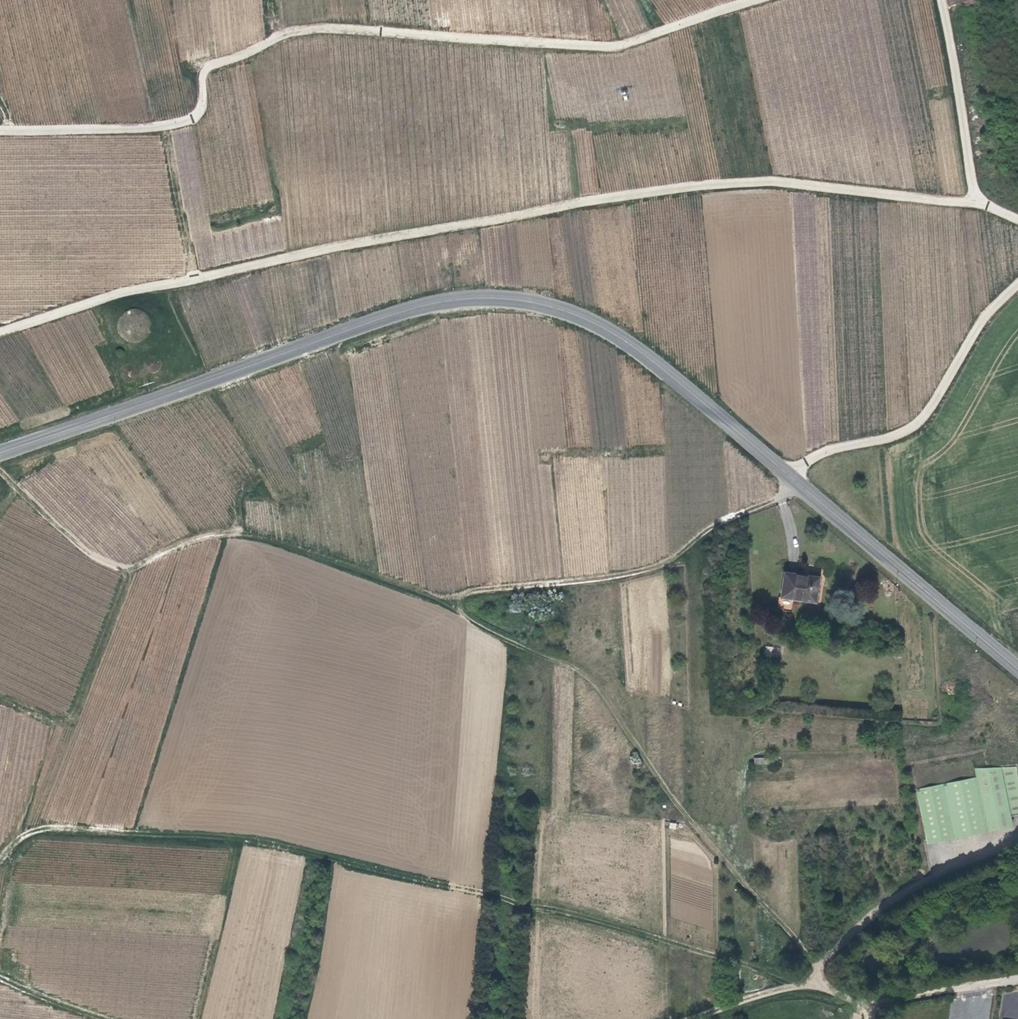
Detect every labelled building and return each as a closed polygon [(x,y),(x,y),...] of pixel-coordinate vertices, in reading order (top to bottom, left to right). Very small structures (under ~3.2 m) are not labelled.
[(820,577),(785,572),(782,597),(779,597),(777,609),(792,612),(794,599),(816,602),(820,577)] [(1012,826),(1011,815),(1017,814),(1017,775),(1016,766),(974,768),(976,778),(917,790),(928,843),(1012,826)]
